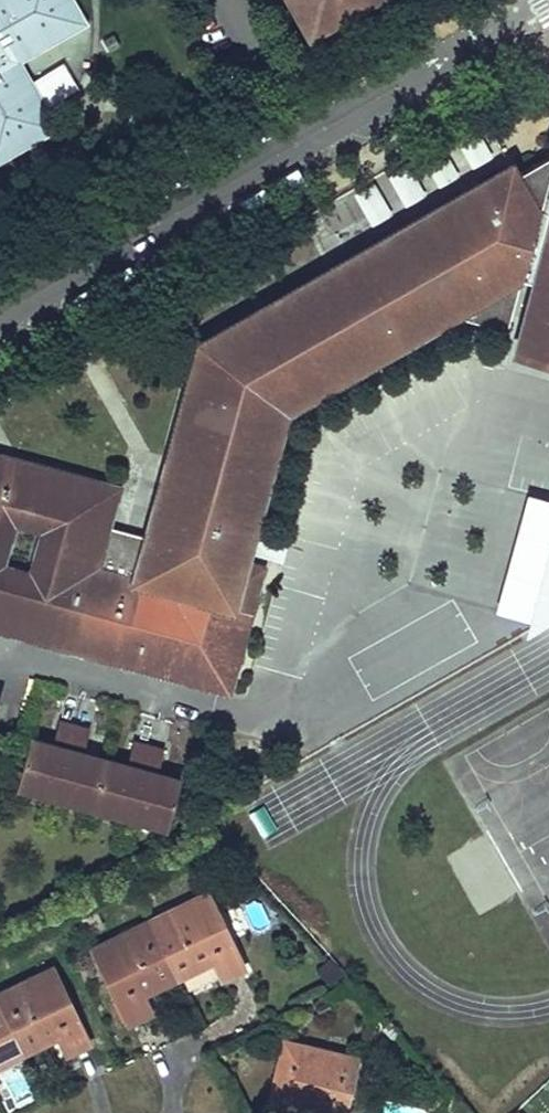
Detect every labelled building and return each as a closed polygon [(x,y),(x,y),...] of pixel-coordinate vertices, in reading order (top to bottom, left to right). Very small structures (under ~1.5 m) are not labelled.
[(16,129),(26,146),(56,128),(46,110),(42,113),(23,81),(28,78),(18,61),(35,51),(32,47),(64,28),(67,32),(85,22),(72,0),(51,0),(50,0),(0,0),(0,138),(16,129)] [(301,19),(305,16),(309,14),(301,0),(290,0),(301,19)] [(309,14),(305,16),(313,29),(365,0),(301,0),(309,14)] [(67,32),(64,28),(32,47),(35,51),(67,32)] [(28,78),(23,81),(42,113),(46,110),(28,78)] [(26,146),(16,129),(0,138),(0,161),(26,146)] [(461,143),(471,165),(491,157),(480,134),(461,143)] [(248,545),(238,542),(244,523),(253,526),(285,412),(452,315),(507,330),(520,277),(536,282),(519,347),(548,355),(548,175),(548,171),(548,155),(516,174),(511,166),(212,336),(221,351),(214,356),(210,353),(206,351),(201,352),(196,355),(194,359),(146,537),(106,526),(116,488),(0,456),(0,620),(15,624),(13,632),(227,690),(261,567),(243,562),(248,545)] [(410,164),(390,173),(403,204),(424,195),(410,164)] [(375,182),(355,193),(371,224),(392,213),(375,182)] [(244,523),(238,542),(248,545),(253,526),(244,523)] [(536,625),(548,617),(548,578),(536,625)] [(13,632),(15,624),(0,620),(0,628),(13,632)] [(167,827),(180,780),(157,773),(164,748),(133,740),(126,765),(83,753),(90,727),(59,719),(52,744),(29,738),(16,785),(24,787),(25,783),(48,789),(47,793),(62,797),(63,794),(85,800),(84,804),(98,808),(99,804),(122,810),(121,814),(136,818),(137,814),(159,821),(159,824),(167,827)] [(231,942),(207,893),(149,921),(177,977),(181,975),(186,985),(218,970),(222,979),(244,969),(231,942)] [(150,1014),(141,995),(177,977),(149,921),(91,948),(115,998),(128,1024),(150,1014)] [(67,1054),(88,1044),(75,1017),(76,1017),(52,967),(0,993),(0,1008),(21,1052),(57,1035),(67,1054)] [(21,1052),(0,1008),(0,1063),(21,1052)] [(300,1061),(304,1045),(283,1040),(279,1056),(300,1061)] [(359,1058),(304,1045),(300,1061),(279,1056),(268,1102),(290,1107),(313,1112),(315,1112),(346,1112),(359,1058)]
